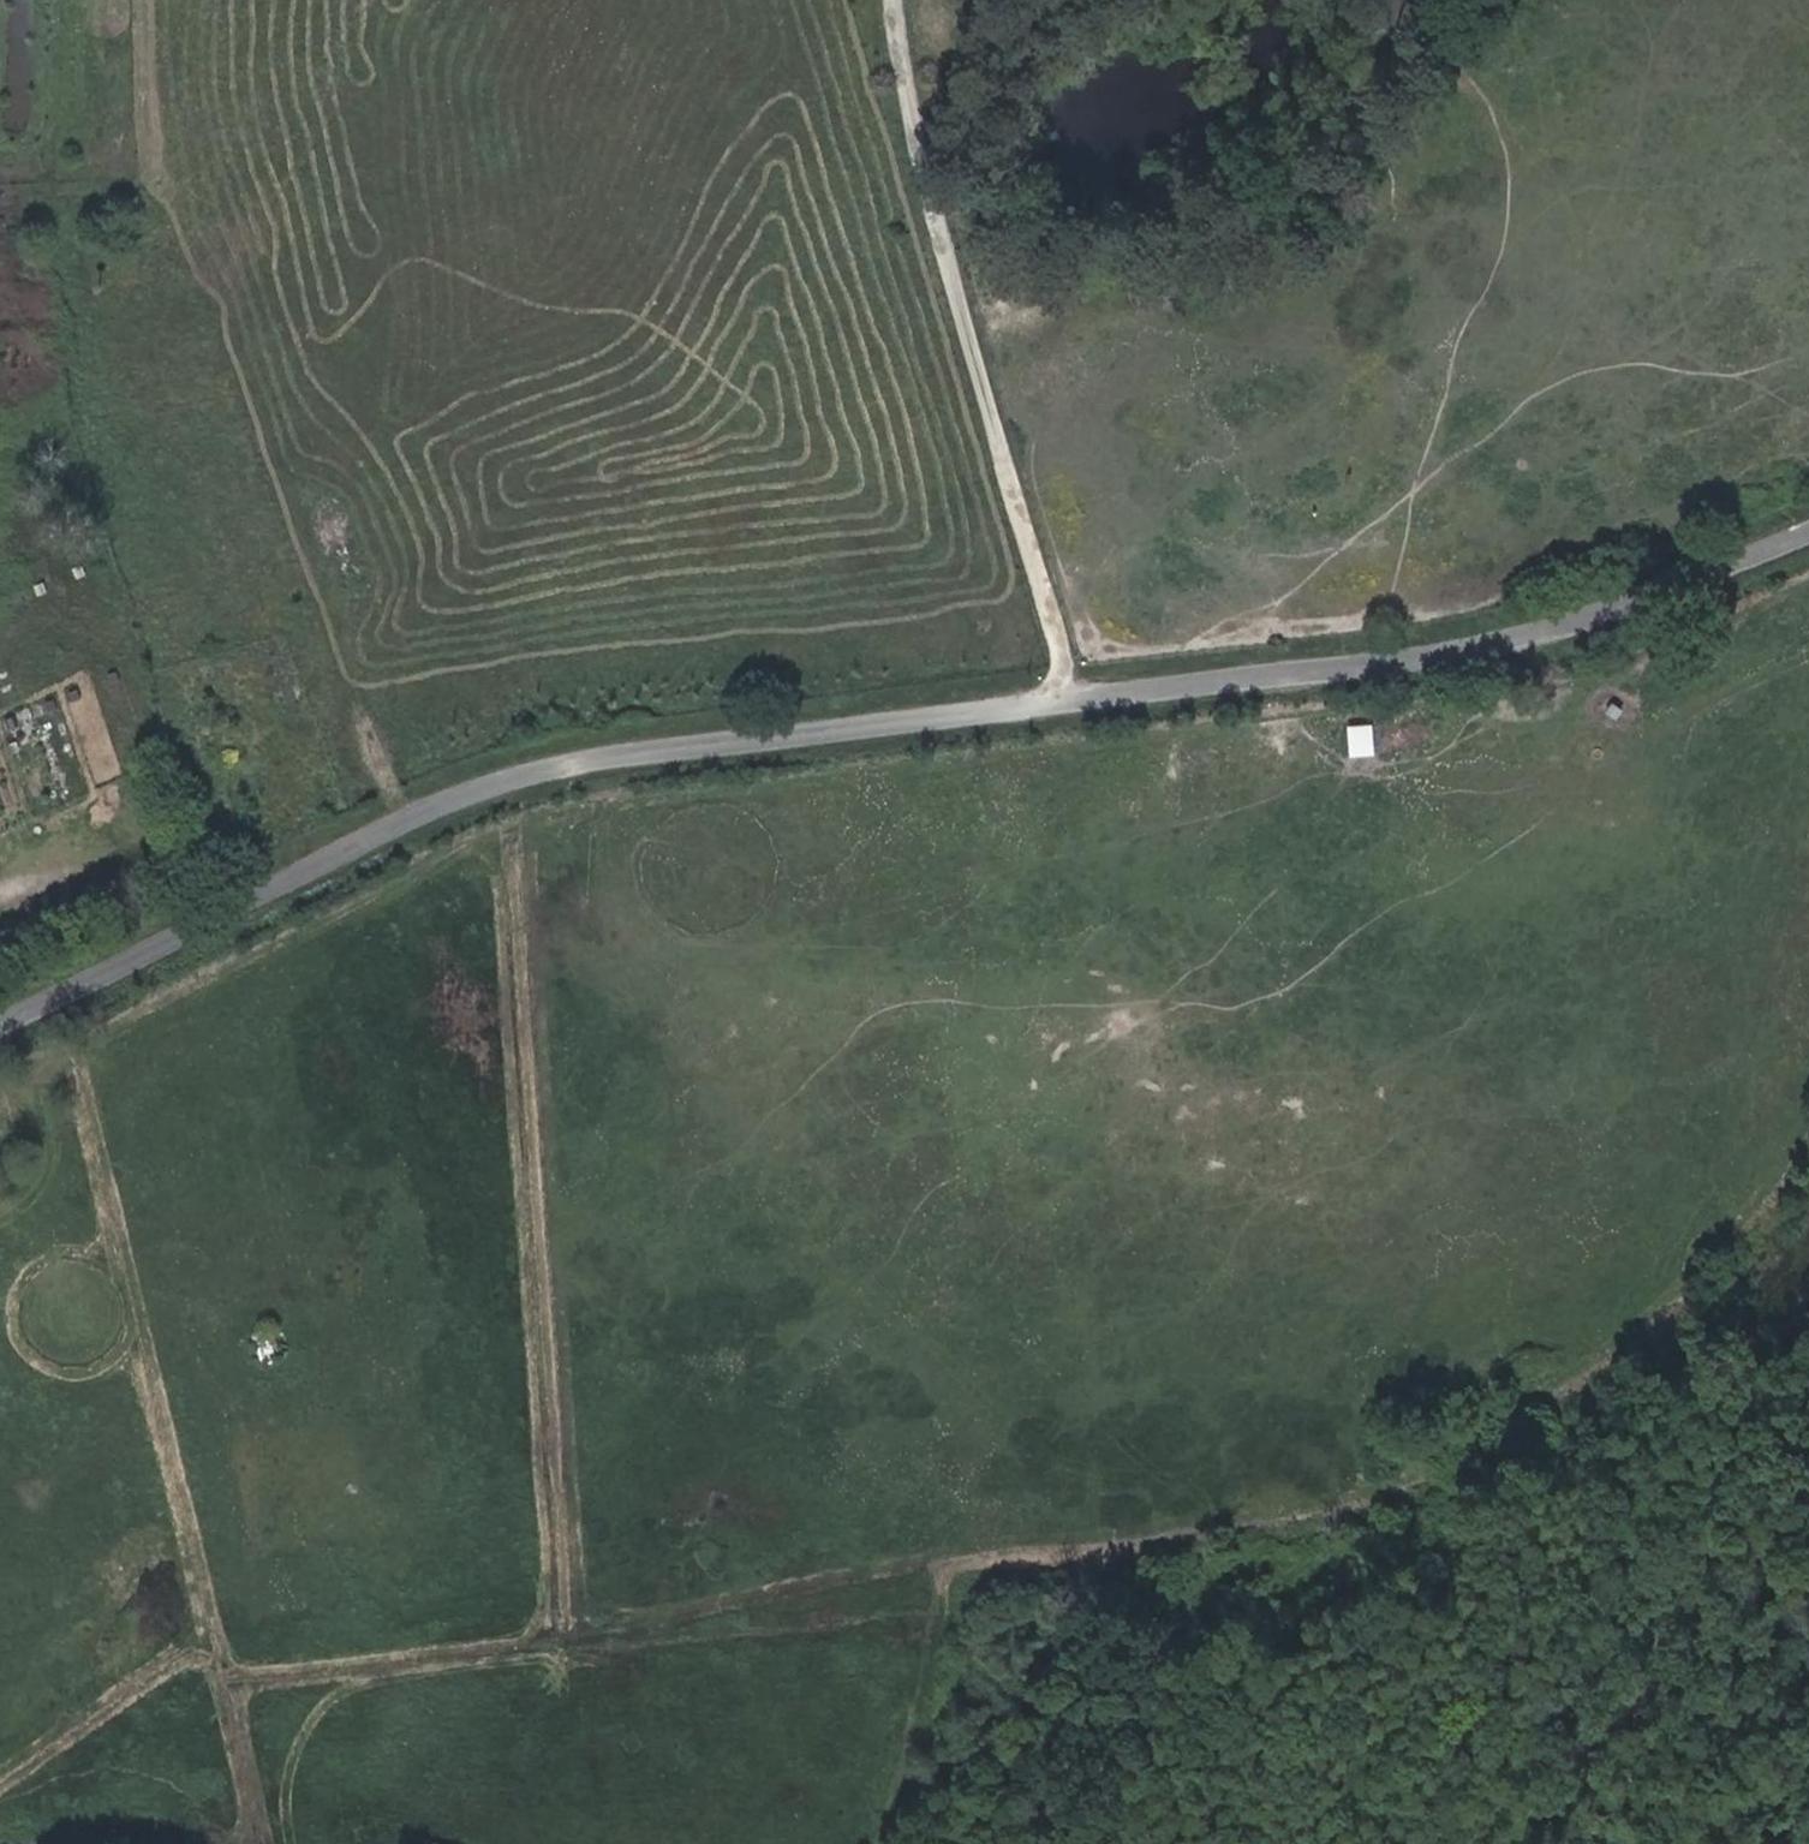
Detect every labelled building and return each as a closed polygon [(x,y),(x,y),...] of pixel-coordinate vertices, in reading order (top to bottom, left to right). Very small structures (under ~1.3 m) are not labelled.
[(1376,720),(1351,722),(1354,752),(1379,750),(1376,720)]
